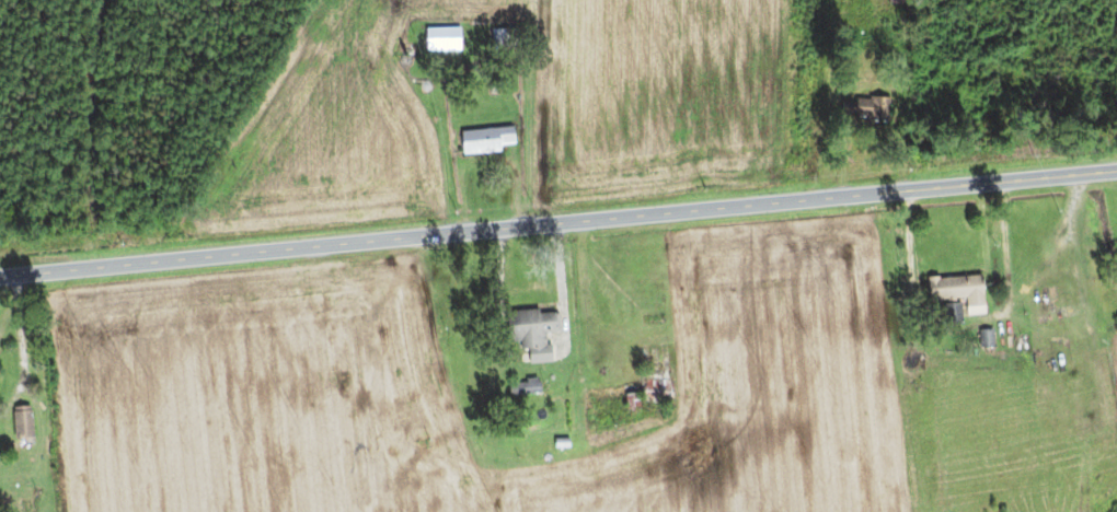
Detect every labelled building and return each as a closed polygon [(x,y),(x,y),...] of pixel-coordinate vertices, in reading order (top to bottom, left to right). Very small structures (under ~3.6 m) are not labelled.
[(458,51),(458,28),(423,28),(423,51),(458,51)] [(893,33),(880,33),(880,47),(893,47),(893,33)] [(888,97),(840,97),(840,120),(888,120),(888,97)] [(457,132),(459,153),(512,148),(510,127),(457,132)] [(964,306),(980,305),(979,275),(925,278),(926,300),(964,299),(964,306)] [(940,304),(942,325),(960,323),(957,302),(940,304)] [(502,313),(504,343),(521,341),(523,364),(547,363),(545,333),(556,332),(555,309),(502,313)] [(635,371),(636,390),(624,391),(625,410),(635,410),(634,395),(667,394),(666,369),(635,371)] [(506,396),(538,394),(536,380),(505,382),(506,396)] [(30,439),(30,407),(10,407),(10,439),(30,439)]
